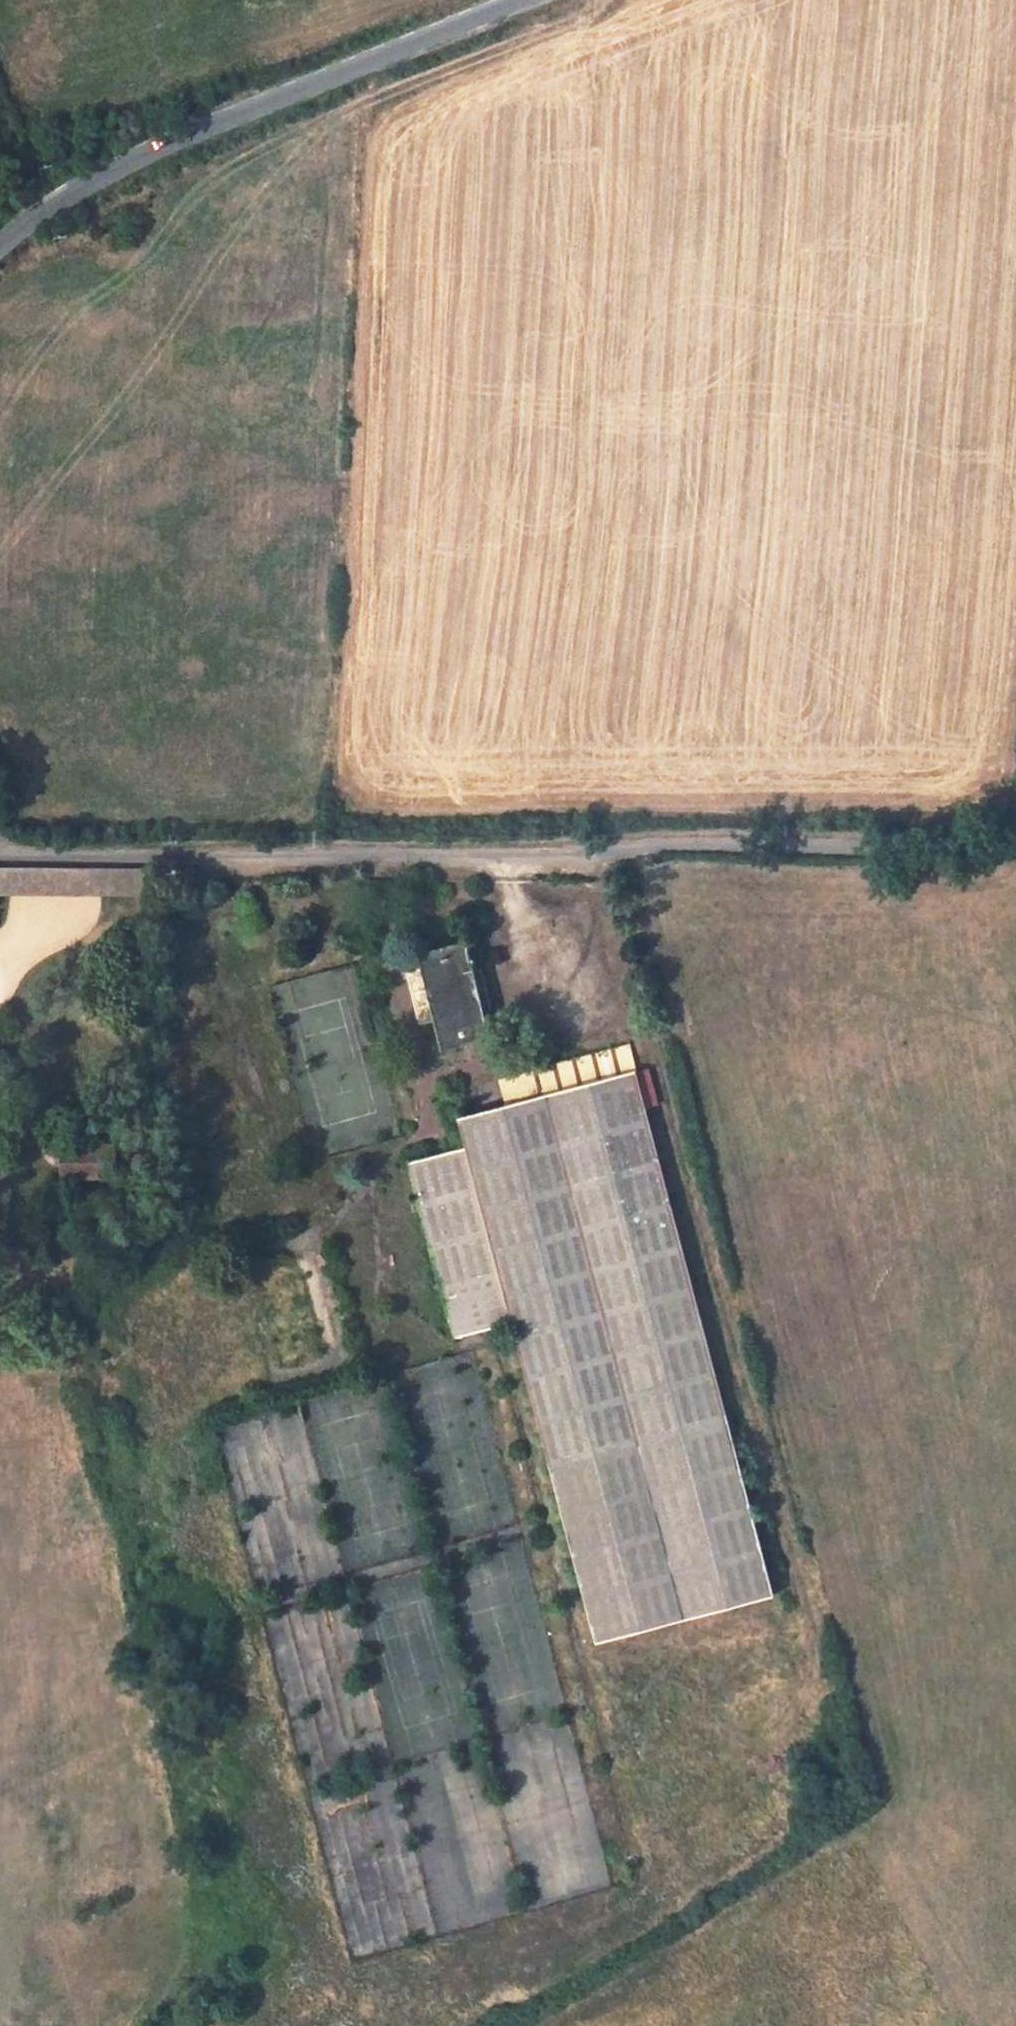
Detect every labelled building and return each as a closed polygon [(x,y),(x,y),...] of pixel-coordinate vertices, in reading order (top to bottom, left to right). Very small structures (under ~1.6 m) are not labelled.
[(158,892),(156,864),(0,867),(0,896),(158,892)] [(489,1038),(465,942),(415,955),(441,1050),(489,1038)] [(726,1420),(637,1073),(458,1118),(467,1149),(512,1322),(541,1430),(601,1651),(771,1602),(726,1420)] [(62,1177),(114,1177),(114,1145),(62,1146),(62,1177)] [(409,1163),(455,1338),(512,1322),(467,1149),(409,1163)]
